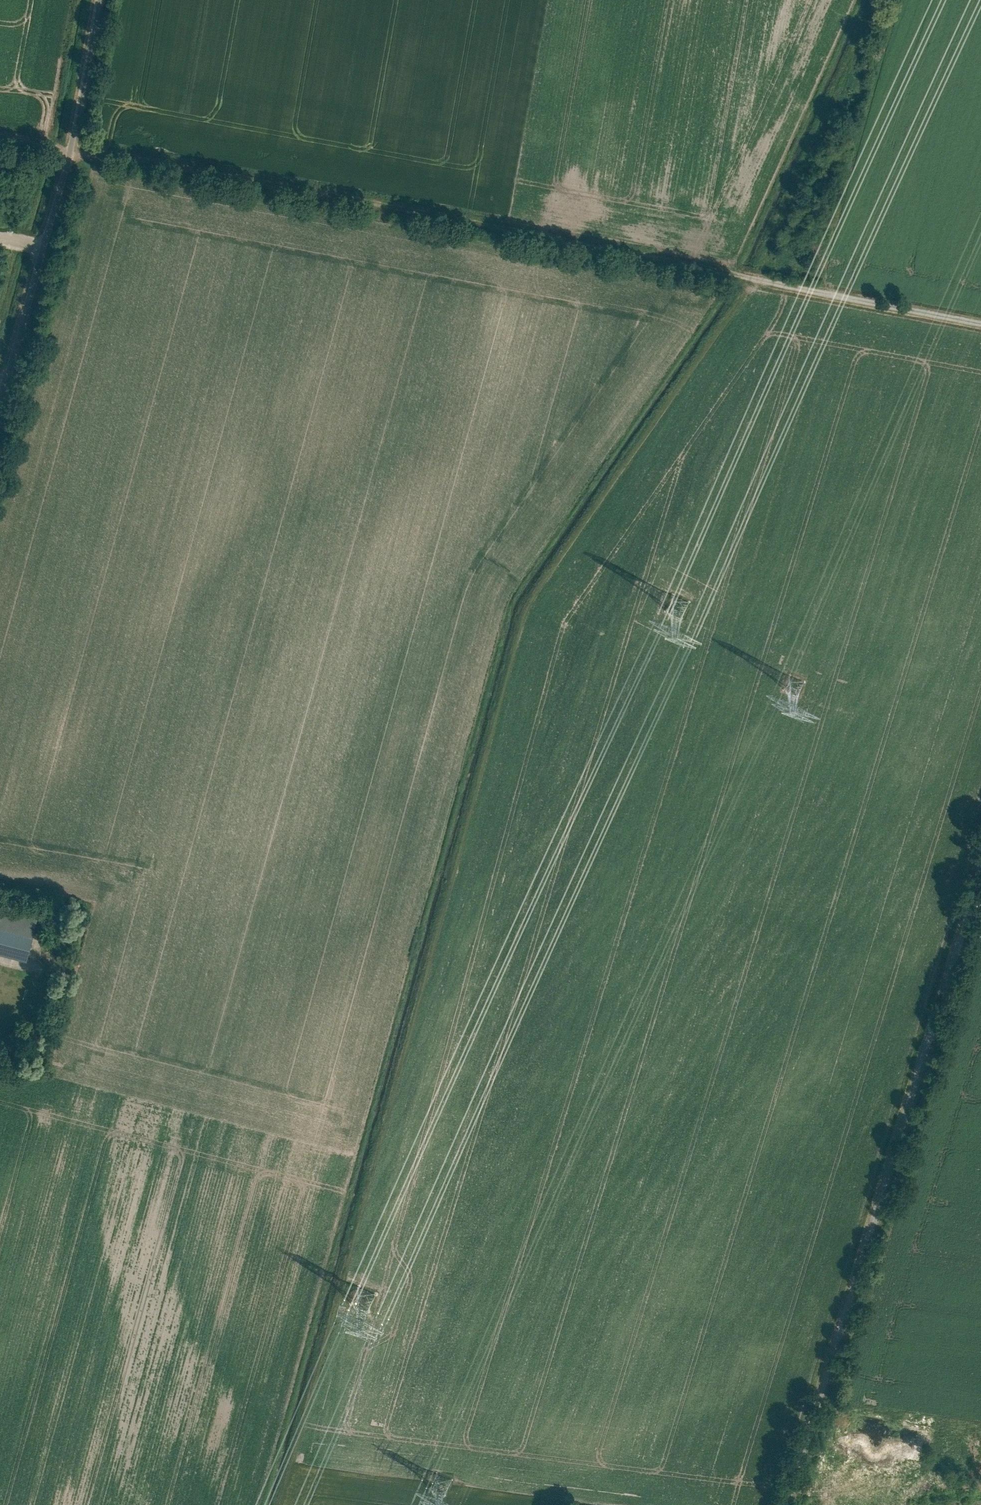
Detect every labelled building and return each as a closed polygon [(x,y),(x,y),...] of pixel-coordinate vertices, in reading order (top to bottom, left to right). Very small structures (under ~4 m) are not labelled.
[(27,956),(39,911),(0,901),(0,949),(27,956)]
